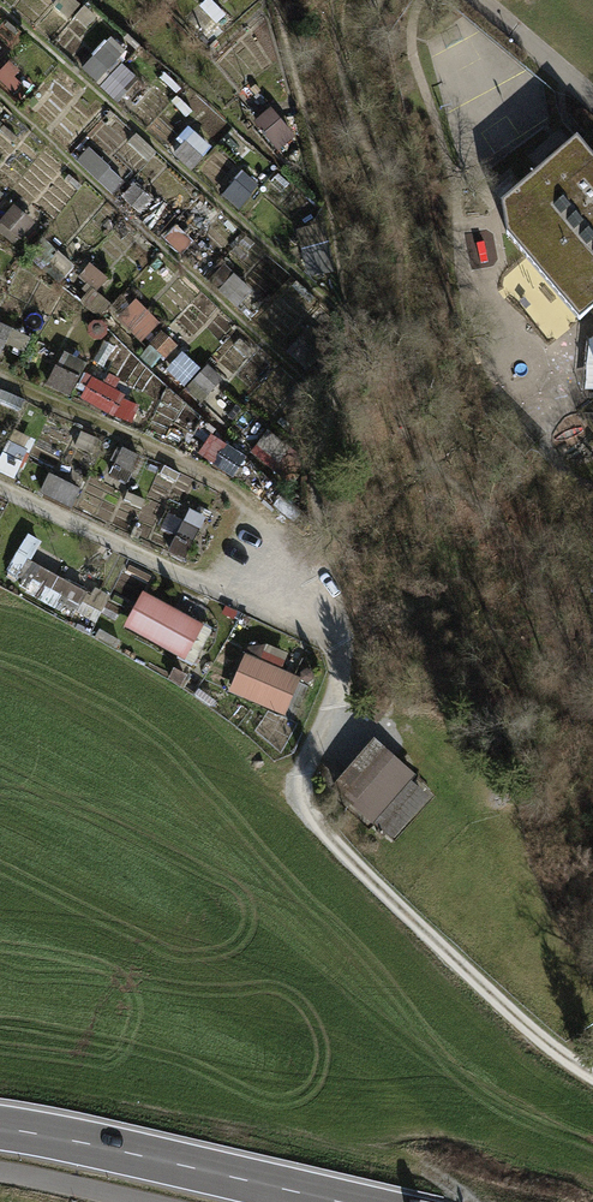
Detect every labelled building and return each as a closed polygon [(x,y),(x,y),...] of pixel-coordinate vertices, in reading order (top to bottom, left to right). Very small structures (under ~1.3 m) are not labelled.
[(260,121),(282,150),(297,138),(274,110),(260,121)] [(196,172),(215,151),(197,135),(178,157),(196,172)] [(502,203),(506,234),(580,320),(592,309),(592,157),(577,138),(502,203)] [(116,195),(126,184),(91,153),(81,163),(116,195)] [(245,210),(261,188),(244,175),(228,198),(245,210)] [(185,257),(204,236),(140,179),(122,200),(185,257)] [(13,211),(5,229),(24,237),(32,220),(13,211)] [(145,341),(162,326),(139,299),(122,314),(145,341)] [(5,359),(16,330),(0,323),(0,357),(5,359)] [(164,329),(151,337),(163,358),(177,350),(164,329)] [(207,401),(224,380),(208,368),(192,389),(207,401)] [(213,439),(203,454),(227,472),(238,457),(213,439)] [(191,511),(174,552),(193,560),(209,518),(191,511)] [(69,563),(29,541),(9,578),(81,617),(97,588),(64,571),(69,563)] [(213,636),(145,599),(126,633),(193,671),(213,636)] [(252,658),(288,668),(292,654),(256,644),(252,658)] [(305,688),(244,661),(229,694),(290,721),(305,688)] [(421,780),(381,743),(337,792),(378,828),(421,780)]
